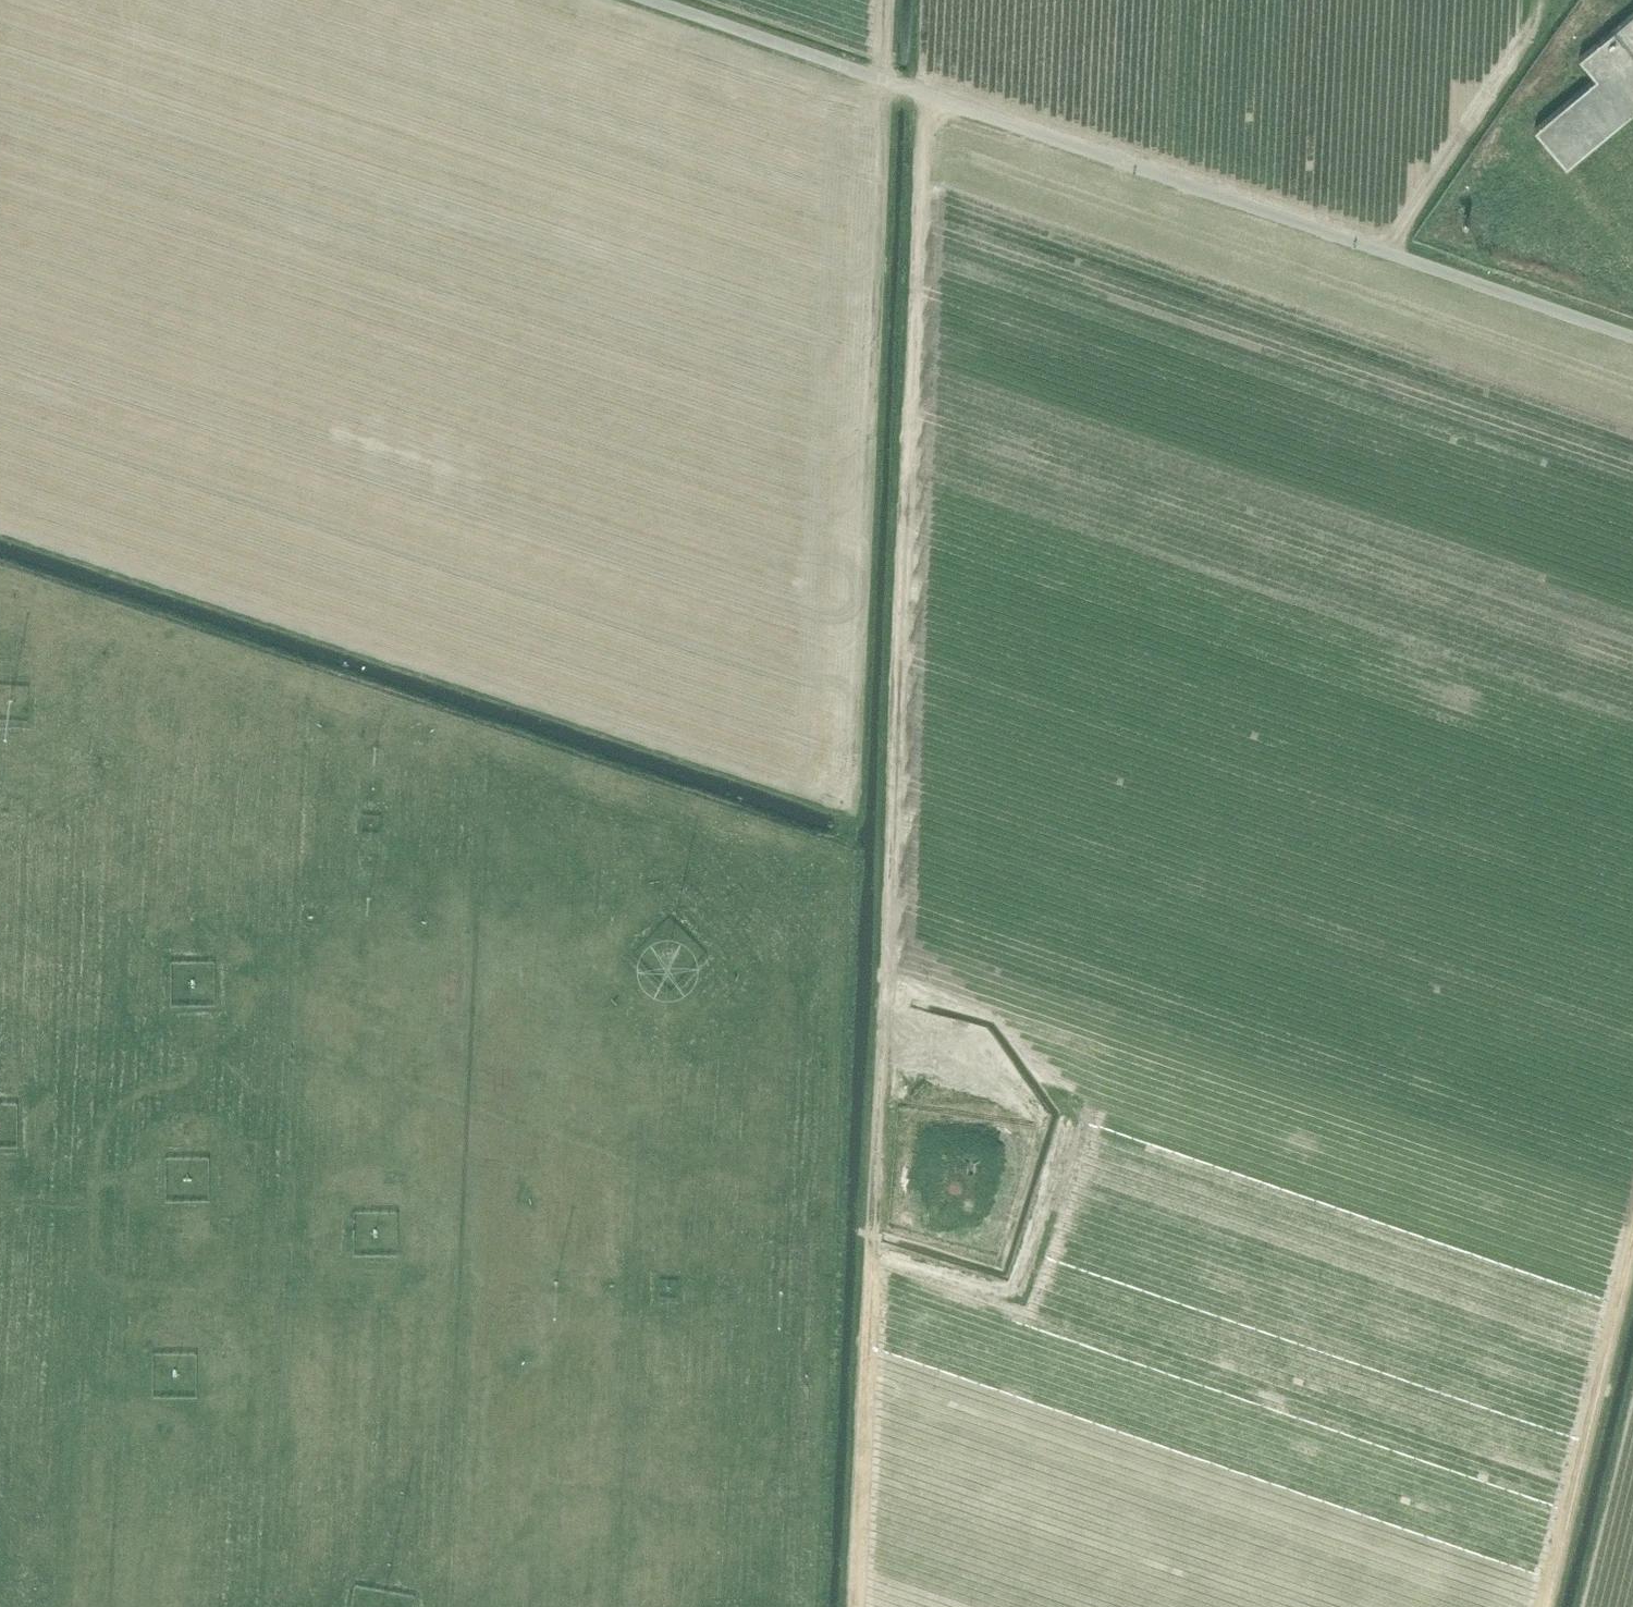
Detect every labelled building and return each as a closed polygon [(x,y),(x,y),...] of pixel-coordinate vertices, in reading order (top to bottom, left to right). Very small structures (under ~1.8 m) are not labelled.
[(1579,57),(1595,77),(1534,127),(1567,167),(1574,161),(1575,162),(1632,115),(1632,12),(1579,57)]
